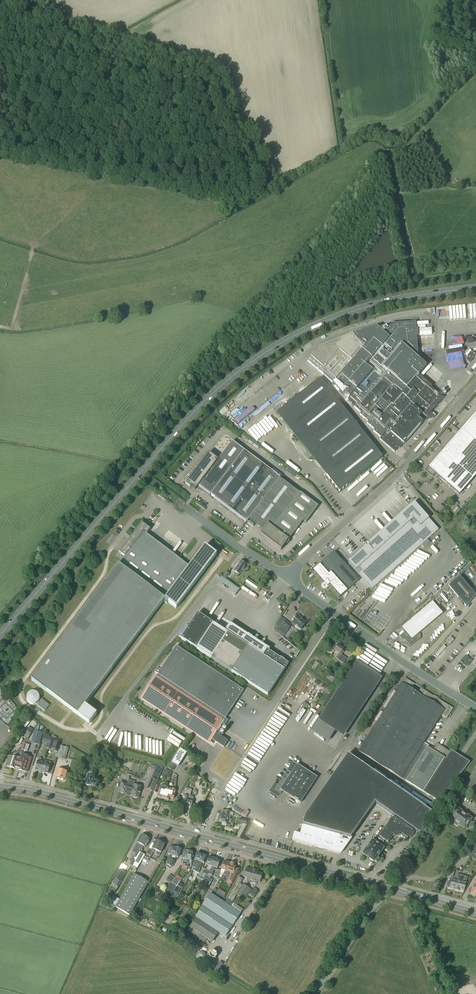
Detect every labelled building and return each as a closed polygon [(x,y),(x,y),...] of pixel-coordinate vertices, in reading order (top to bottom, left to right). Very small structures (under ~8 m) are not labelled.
[(469,306),(461,306),(462,315),(464,314),(465,318),(459,318),(459,322),(470,322),(469,306)] [(430,387),(431,387),(418,375),(426,366),(420,360),(419,356),(418,356),(416,322),(391,324),(387,328),(385,327),(379,330),(377,328),(355,334),(353,337),(352,335),(318,349),(308,361),(334,383),(332,385),(342,396),(344,393),(349,397),(357,404),(354,407),(361,413),(360,415),(368,422),(367,424),(375,430),(373,432),(381,438),(380,439),(395,452),(398,448),(399,449),(403,444),(404,445),(423,422),(418,418),(420,416),(423,419),(425,419),(426,418),(429,420),(433,419),(435,417),(431,413),(443,398),(430,387)] [(475,355),(471,351),(467,356),(468,357),(465,360),(469,363),(472,360),(471,359),(475,355)] [(430,383),(437,375),(436,373),(428,381),(430,383)] [(435,380),(446,388),(448,385),(437,378),(435,380)] [(339,492),(383,457),(320,379),(277,413),(302,445),(310,439),(322,454),(314,460),(339,492)] [(435,473),(459,494),(475,475),(475,414),(439,456),(438,456),(426,470),(426,472),(432,477),(435,473)] [(209,453),(186,483),(195,490),(199,486),(247,522),(249,519),(263,530),(260,535),(281,551),(303,521),(306,523),(318,507),(280,478),(232,442),(218,460),(209,453)] [(452,511),(459,504),(451,498),(450,500),(452,503),(448,508),(452,511)] [(366,547),(348,563),(372,590),(438,530),(415,504),(411,507),(370,544),(369,545),(367,543),(365,546),(366,547)] [(390,504),(388,506),(394,512),(396,511),(390,504)] [(97,714),(85,705),(164,600),(176,609),(217,555),(205,546),(189,567),(143,532),(147,527),(141,523),(136,531),(135,530),(133,532),(134,533),(119,553),(124,557),(31,680),(89,724),(97,714)] [(214,542),(216,539),(206,531),(204,533),(214,542)] [(326,581),(329,585),(340,597),(359,580),(334,552),(312,571),(323,583),(326,581)] [(239,575),(242,571),(243,571),(245,568),(245,567),(246,565),(241,561),(238,565),(237,565),(235,568),(236,568),(234,571),(239,575)] [(470,574),(474,579),(475,582),(475,572),(475,571),(475,570),(475,569),(475,567),(474,565),(472,566),(470,569),(467,571),(469,574),(470,574)] [(466,607),(475,596),(460,577),(448,586),(466,607)] [(224,583),(235,591),(238,588),(227,579),(224,583)] [(443,604),(439,599),(441,597),(438,594),(434,598),(437,601),(437,602),(441,606),(443,604)] [(419,633),(442,614),(432,602),(409,622),(419,633)] [(371,625),(381,615),(379,613),(376,610),(366,620),(368,622),(371,625)] [(280,659),(268,651),(269,649),(270,649),(267,647),(266,648),(233,626),(233,625),(231,623),(230,624),(225,631),(198,614),(181,639),(211,659),(231,672),(268,696),(284,670),(288,664),(284,661),(285,661),(280,658),(280,659)] [(301,630),(306,623),(301,619),(302,618),(298,616),(291,625),(286,621),(282,627),(281,626),(276,633),(282,638),(290,627),(293,629),(295,626),(301,630)] [(402,628),(404,631),(405,632),(399,637),(403,641),(404,639),(411,647),(419,641),(415,637),(419,633),(409,622),(402,628)] [(343,664),(347,659),(341,655),(344,652),(343,651),(344,649),(337,645),(338,644),(335,642),(328,651),(332,654),(335,650),(339,653),(335,658),(343,664)] [(225,718),(243,691),(176,646),(161,670),(158,668),(155,672),(158,674),(142,699),(209,743),(212,740),(223,747),(227,741),(218,735),(228,720),(225,718)] [(446,648),(443,646),(436,655),(438,657),(446,648)] [(466,666),(470,661),(465,657),(464,659),(465,659),(462,662),(466,666)] [(318,721),(310,732),(327,743),(335,732),(343,738),(382,679),(356,662),(318,721)] [(437,743),(434,749),(431,750),(430,749),(423,745),(441,715),(445,718),(447,717),(452,709),(451,708),(421,688),(418,693),(411,689),(414,684),(405,678),(358,751),(439,803),(470,763),(451,751),(450,752),(437,743)] [(37,706),(45,711),(49,706),(42,700),(37,706)] [(39,745),(43,733),(34,731),(31,742),(39,745)] [(44,736),(42,742),(46,743),(45,747),(49,748),(52,739),(52,738),(44,736)] [(57,752),(61,742),(52,739),(49,748),(49,750),(57,752)] [(17,769),(22,755),(23,750),(25,744),(22,743),(20,749),(19,749),(17,754),(16,753),(15,757),(11,756),(8,767),(10,768),(14,769),(15,768),(17,769)] [(66,760),(69,748),(60,746),(56,758),(66,760)] [(171,763),(168,768),(173,771),(176,766),(179,767),(187,754),(179,750),(171,763)] [(22,755),(17,769),(19,769),(19,771),(20,771),(20,772),(21,772),(22,772),(23,772),(24,771),(25,772),(27,773),(32,758),(30,758),(24,756),(22,755)] [(300,843),(307,845),(309,846),(309,845),(316,847),(316,848),(319,849),(319,850),(319,849),(323,850),(323,849),(340,854),(341,853),(351,838),(350,838),(375,803),(390,814),(420,835),(434,815),(348,755),(305,816),(300,835),(294,834),(292,841),(299,843),(300,843)] [(37,762),(35,770),(38,770),(38,772),(40,772),(41,771),(42,772),(44,764),(40,763),(41,759),(39,758),(37,762)] [(300,803),(317,778),(293,762),(274,790),(280,794),(282,791),(300,803)] [(47,765),(44,764),(42,772),(43,773),(44,773),(45,773),(48,773),(51,764),(48,763),(47,765)] [(85,771),(92,773),(94,767),(91,767),(91,764),(87,763),(85,771)] [(153,792),(158,781),(163,768),(157,766),(156,768),(156,767),(152,778),(147,789),(153,792)] [(475,768),(462,789),(475,798),(475,796),(475,766),(475,768)] [(59,768),(56,778),(64,780),(67,770),(59,768)] [(161,776),(170,779),(171,773),(166,769),(161,776)] [(194,773),(189,781),(194,784),(198,776),(194,773)] [(95,787),(96,783),(93,782),(94,775),(92,774),(91,777),(87,776),(85,784),(86,785),(88,786),(90,785),(95,787)] [(131,781),(129,780),(128,784),(122,782),(119,792),(125,794),(126,791),(128,792),(131,781)] [(135,782),(131,781),(128,792),(132,793),(131,796),(132,796),(133,798),(136,799),(137,798),(139,798),(142,787),(134,785),(135,782)] [(160,790),(157,797),(158,799),(160,799),(162,798),(163,799),(167,789),(166,788),(166,787),(161,785),(160,790)] [(194,811),(196,806),(192,804),(193,800),(194,797),(190,796),(192,790),(185,788),(181,795),(184,795),(180,807),(186,809),(187,810),(188,811),(189,810),(190,810),(194,811)] [(167,789),(163,799),(165,799),(165,801),(167,801),(169,800),(169,798),(174,799),(175,795),(174,795),(175,795),(176,793),(175,792),(176,790),(172,789),(172,790),(167,789)] [(464,829),(467,825),(470,827),(469,828),(474,831),(475,829),(475,824),(474,822),(473,823),(470,821),(471,819),(467,816),(467,817),(460,813),(461,812),(457,809),(450,818),(455,822),(454,823),(454,824),(454,825),(455,826),(457,826),(458,826),(459,825),(464,829)] [(229,820),(231,816),(229,815),(230,812),(226,811),(226,812),(223,811),(222,814),(220,813),(218,821),(227,823),(228,820),(229,820)] [(400,835),(406,840),(410,835),(412,837),(414,833),(396,820),(395,820),(393,818),(391,821),(378,839),(382,842),(383,840),(388,844),(393,837),(394,836),(394,837),(394,836),(398,836),(400,835)] [(137,843),(132,852),(135,854),(136,853),(145,837),(145,836),(143,835),(142,835),(141,835),(137,842),(137,843)] [(141,862),(143,859),(144,856),(140,853),(142,850),(144,847),(145,847),(150,840),(149,839),(149,838),(148,838),(147,838),(145,837),(136,853),(136,854),(135,856),(133,859),(130,865),(137,869),(141,862)] [(376,844),(378,841),(374,839),(373,841),(372,841),(363,854),(369,859),(370,859),(372,861),(373,861),(374,862),(374,861),(377,862),(379,859),(377,857),(383,849),(376,844)] [(144,856),(143,859),(148,862),(154,852),(155,850),(157,851),(157,854),(156,855),(159,856),(161,853),(164,845),(163,845),(163,843),(162,843),(161,844),(159,843),(159,842),(157,841),(156,842),(155,841),(151,851),(149,849),(145,856),(144,856)] [(475,852),(475,844),(475,843),(465,855),(470,859),(475,852)] [(173,848),(171,847),(168,854),(170,855),(169,858),(166,862),(168,863),(166,867),(170,859),(172,859),(176,848),(176,849),(175,848),(174,847),(173,848)] [(177,848),(176,848),(172,859),(170,859),(166,867),(170,869),(171,868),(175,860),(176,857),(178,858),(181,850),(180,850),(179,849),(177,848)] [(189,852),(185,867),(188,867),(189,864),(191,865),(192,861),(194,854),(192,853),(191,852),(190,852),(189,852)] [(194,864),(192,868),(194,869),(193,871),(194,871),(202,855),(201,854),(200,853),(199,853),(197,853),(193,864),(194,864)] [(202,855),(194,871),(198,873),(201,865),(202,863),(204,863),(207,856),(205,856),(205,855),(203,855),(202,855)] [(210,857),(209,857),(206,865),(209,866),(209,867),(208,867),(206,870),(203,869),(199,875),(198,875),(196,878),(202,881),(205,875),(207,876),(215,859),(212,858),(212,857),(211,857),(210,857)] [(210,869),(208,874),(212,875),(214,868),(217,869),(220,861),(219,860),(218,859),(217,860),(215,859),(210,869)] [(225,862),(224,862),(221,870),(225,871),(224,875),(225,875),(230,864),(227,863),(227,862),(225,862)] [(230,864),(225,875),(229,877),(228,880),(227,883),(232,884),(239,869),(236,868),(236,866),(234,865),(234,864),(234,863),(232,862),(231,863),(230,863),(230,864)] [(247,881),(252,882),(255,870),(253,869),(252,870),(246,869),(244,877),(248,878),(247,881)] [(115,878),(111,883),(114,884),(117,886),(125,873),(119,870),(114,878),(115,878)] [(258,870),(255,870),(252,882),(256,884),(257,882),(260,883),(262,874),(257,873),(258,870)] [(464,891),(466,881),(467,877),(458,874),(459,872),(454,870),(451,883),(447,882),(446,887),(447,887),(447,888),(449,888),(450,887),(450,888),(450,887),(453,888),(453,889),(455,890),(459,891),(459,890),(464,891)] [(149,883),(142,879),(136,876),(134,875),(116,908),(130,916),(149,883)] [(172,883),(177,875),(176,875),(175,878),(169,875),(167,880),(170,882),(172,883)] [(177,875),(172,883),(177,886),(181,878),(180,877),(177,875)] [(250,889),(243,885),(243,886),(240,884),(243,880),(239,877),(228,898),(224,903),(210,894),(202,906),(203,907),(196,918),(190,928),(212,943),(219,933),(225,937),(241,914),(230,906),(237,895),(243,900),(250,889)] [(172,883),(170,882),(165,892),(171,896),(173,891),(174,892),(177,886),(172,883)] [(113,895),(109,892),(105,900),(109,902),(113,895)] [(181,893),(176,900),(180,902),(185,895),(181,893)] [(111,901),(109,903),(115,907),(119,901),(116,899),(113,897),(111,901)] [(208,958),(212,960),(211,961),(208,959),(206,962),(209,964),(208,966),(218,973),(223,966),(216,962),(217,961),(216,959),(218,956),(217,952),(214,950),(210,951),(208,954),(208,958)]
